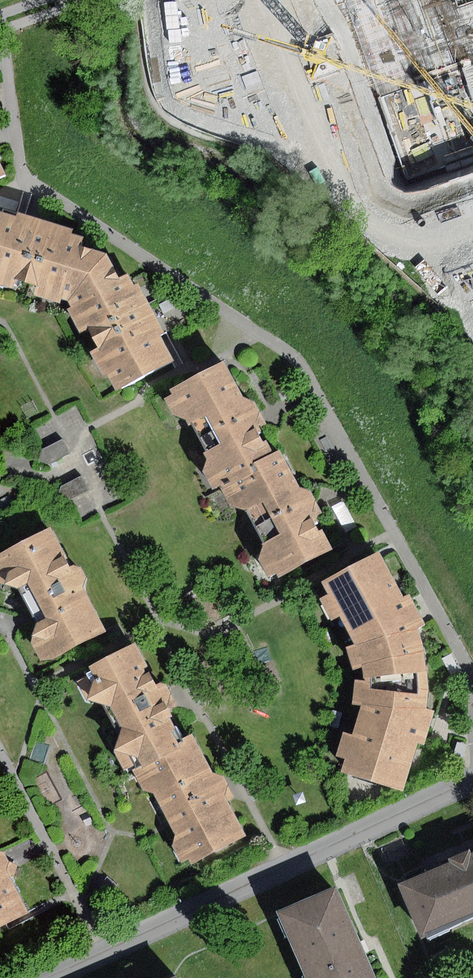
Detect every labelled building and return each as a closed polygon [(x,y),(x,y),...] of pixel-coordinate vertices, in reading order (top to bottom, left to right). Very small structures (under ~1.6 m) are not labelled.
[(16,211),(18,202),(0,197),(0,207),(16,211)] [(0,210),(0,284),(14,288),(16,279),(37,285),(34,296),(61,304),(63,299),(69,301),(108,255),(80,246),(82,238),(72,235),(74,228),(36,216),(19,211),(18,216),(0,210)] [(119,276),(108,255),(69,301),(73,307),(70,309),(81,331),(90,326),(101,348),(92,352),(104,375),(107,374),(117,393),(177,361),(165,337),(169,335),(162,320),(141,280),(134,283),(129,272),(119,276)] [(225,361),(171,389),(173,394),(165,398),(173,414),(186,419),(189,425),(196,422),(209,449),(204,452),(208,459),(203,471),(213,489),(221,486),(275,458),(256,421),(260,410),(255,402),(243,397),(225,361)] [(70,454),(62,439),(42,449),(39,460),(50,464),(70,454)] [(283,454),(275,458),(221,486),(231,505),(247,509),(264,544),(260,559),(269,576),(277,572),(280,577),(333,548),(313,511),(316,500),(311,490),(299,487),(283,454)] [(81,475),(61,485),(56,496),(66,501),(89,490),(81,475)] [(344,501),(333,507),(347,532),(358,526),(344,501)] [(52,527),(0,553),(0,583),(18,588),(34,616),(38,623),(32,642),(42,660),(55,659),(107,631),(83,586),(87,577),(81,567),(72,565),(52,527)] [(404,598),(380,552),(323,582),(329,593),(320,598),(331,619),(341,615),(356,645),(347,647),(354,670),(363,667),(364,679),(428,671),(425,651),(418,628),(426,624),(417,607),(410,594),(404,598)] [(137,644),(91,666),(96,677),(89,700),(112,707),(124,728),(117,750),(140,758),(143,767),(179,749),(169,729),(174,727),(168,716),(173,714),(167,704),(171,694),(167,683),(161,681),(156,683),(137,644)] [(451,654),(442,659),(452,676),(461,671),(451,654)] [(428,688),(428,671),(364,679),(365,680),(355,680),(352,704),(362,705),(354,735),(344,731),(337,756),(345,759),(341,772),(403,791),(418,743),(425,745),(435,711),(427,709),(428,688)] [(333,710),(329,725),(339,728),(343,713),(333,710)] [(196,741),(179,749),(143,767),(135,771),(144,789),(155,793),(176,834),(173,845),(183,863),(188,861),(192,868),(248,836),(224,795),(228,785),(225,777),(213,773),(196,741)] [(472,918),(472,854),(471,849),(460,854),(447,859),(449,863),(399,884),(421,939),(472,918)] [(28,913),(8,874),(6,869),(9,861),(4,852),(0,851),(0,928),(28,913)] [(107,876),(98,886),(110,895),(118,886),(107,876)] [(278,912),(306,977),(376,977),(363,947),(337,887),(278,912)]
